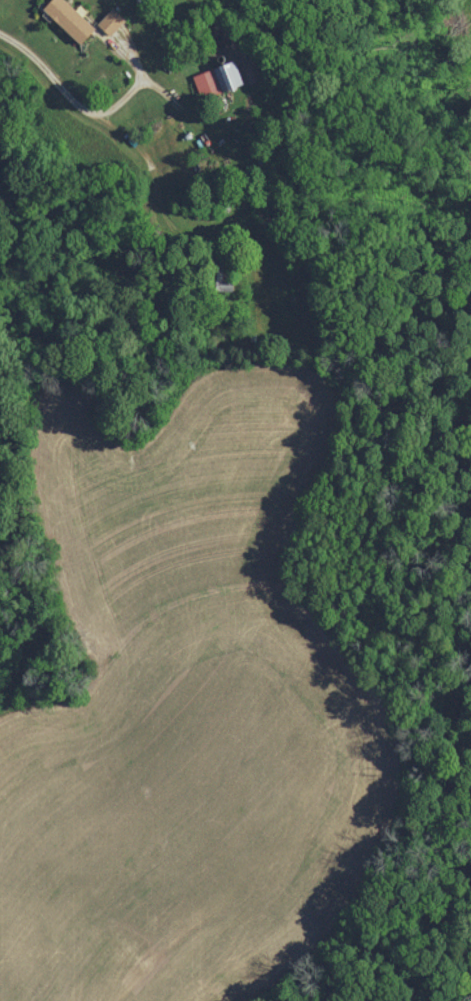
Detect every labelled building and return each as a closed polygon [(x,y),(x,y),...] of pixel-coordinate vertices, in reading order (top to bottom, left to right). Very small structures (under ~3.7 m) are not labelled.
[(71,0),(57,0),(48,8),(79,45),(96,32),(71,0)] [(112,36),(127,20),(116,9),(100,26),(112,36)] [(203,101),(246,87),(238,63),(195,77),(203,101)]
